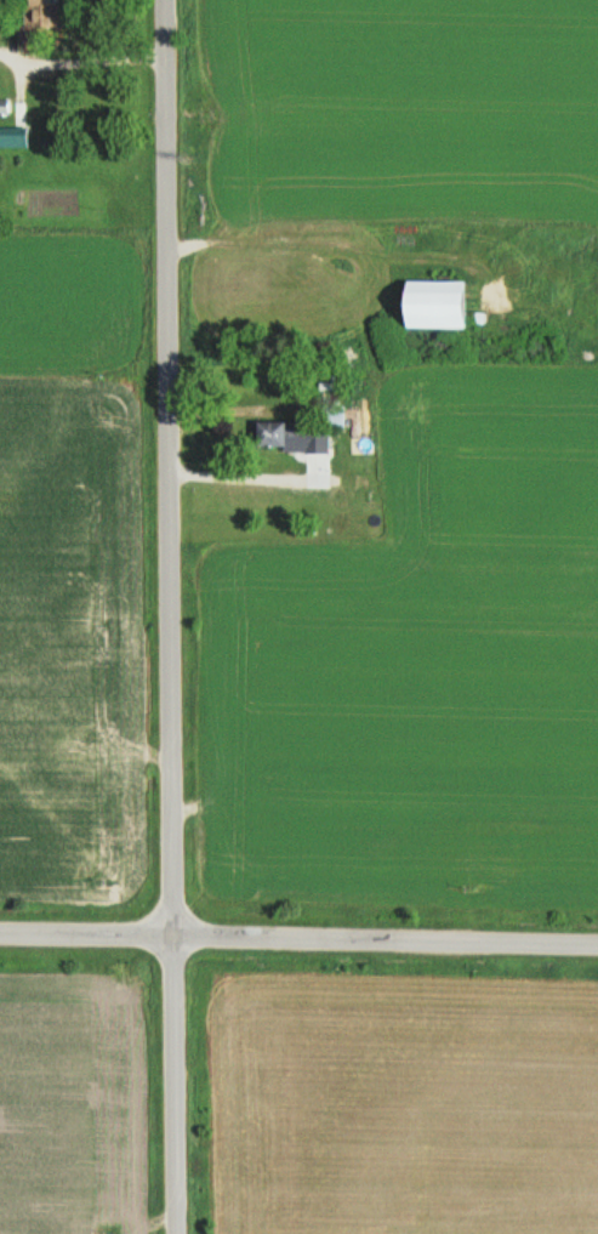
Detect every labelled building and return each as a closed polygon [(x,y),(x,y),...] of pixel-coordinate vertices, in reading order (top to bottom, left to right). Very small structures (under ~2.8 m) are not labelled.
[(59,29),(59,0),(24,0),(24,29),(59,29)] [(8,116),(8,101),(0,101),(0,116),(8,116)] [(0,128),(0,148),(28,148),(28,128),(0,128)] [(465,329),(465,281),(400,281),(400,329),(465,329)] [(320,428),(343,428),(343,406),(320,406),(320,428)] [(306,422),(255,422),(255,445),(306,445),(306,422)]
